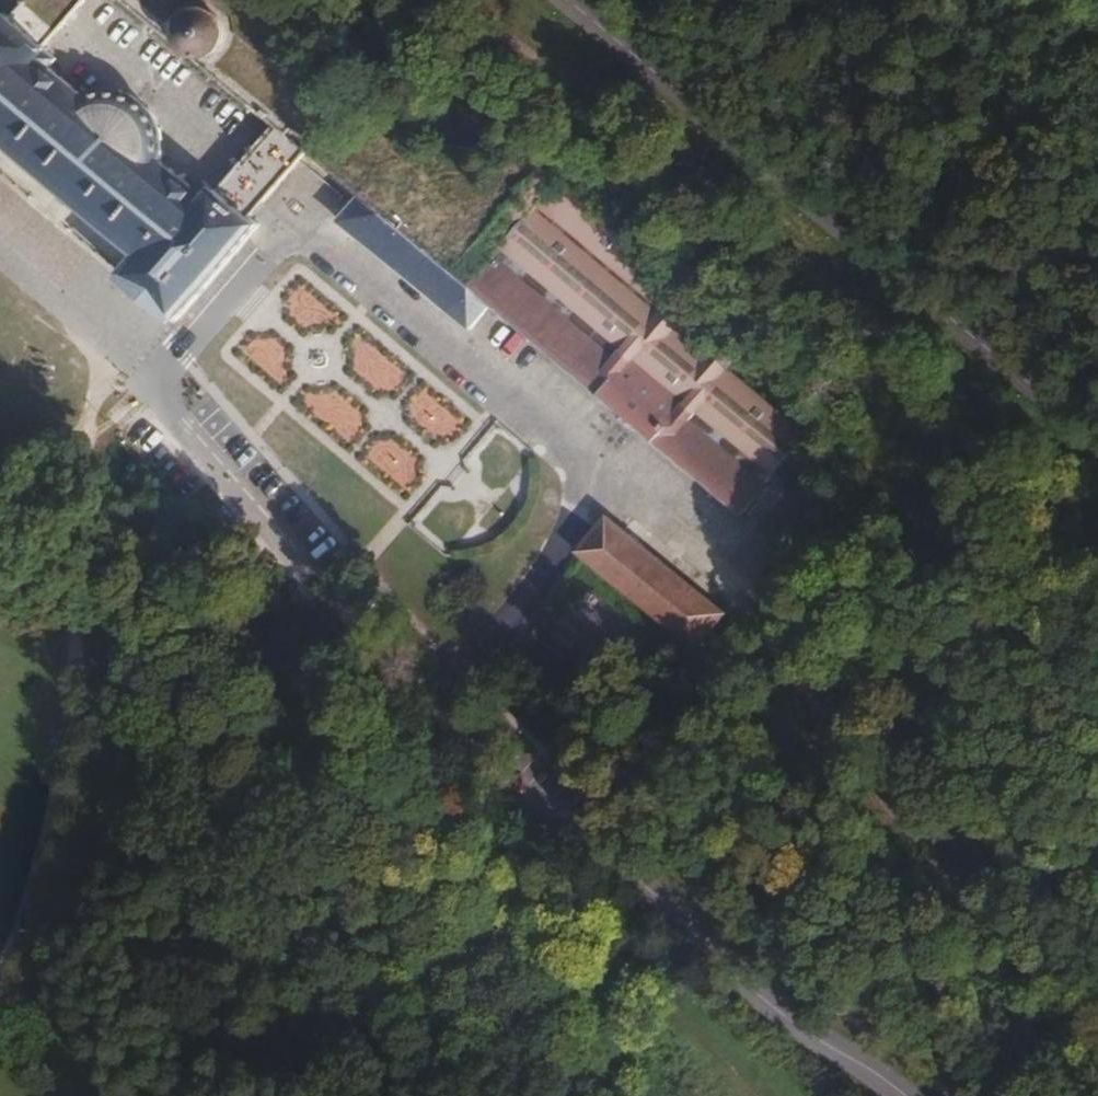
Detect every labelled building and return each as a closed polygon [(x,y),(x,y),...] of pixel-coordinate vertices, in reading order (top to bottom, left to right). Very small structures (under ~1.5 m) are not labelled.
[(6,16),(1,14),(0,15),(0,139),(137,254),(122,275),(174,320),(253,225),(246,219),(303,151),(269,123),(215,187),(206,190),(197,182),(191,190),(154,159),(154,128),(147,112),(131,99),(112,91),(89,92),(79,96),(50,72),(52,58),(43,51),(42,44),(79,0),(20,0),(6,16)] [(222,38),(222,34),(221,26),(218,20),(213,15),(206,11),(202,10),(192,9),(188,11),(182,14),(176,20),(172,28),(172,38),(175,46),(177,50),(183,55),(192,59),(202,59),(207,57),(215,51),(220,43),(222,38)] [(676,282),(553,179),(541,194),(526,203),(543,219),(652,310),(676,282)] [(463,284),(357,196),(334,225),(466,334),(484,312),(740,519),(767,487),(763,483),(803,435),(751,392),(711,441),(687,421),(692,414),(662,390),(657,397),(642,384),(643,375),(617,354),(610,358),(502,270),(485,257),(463,284)] [(543,219),(526,203),(485,257),(502,270),(543,219)] [(606,516),(577,553),(694,650),(724,613),(606,516)]
